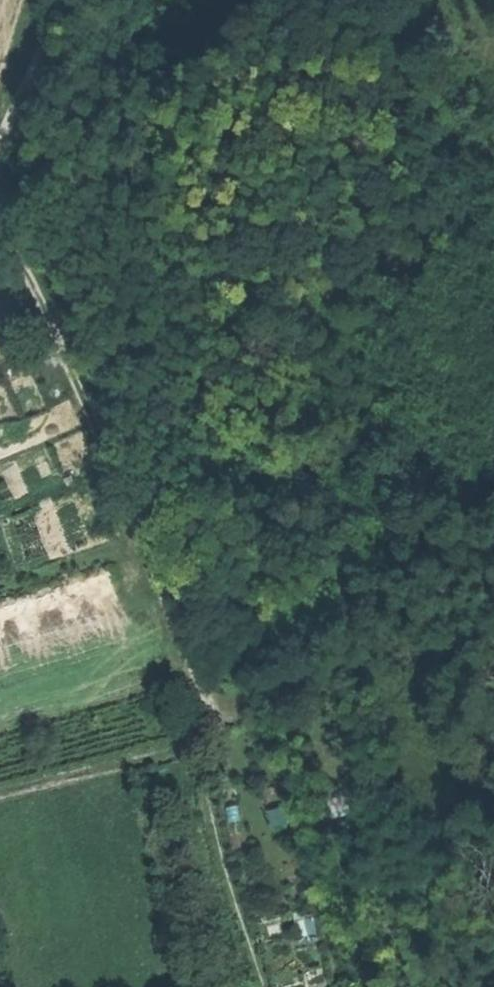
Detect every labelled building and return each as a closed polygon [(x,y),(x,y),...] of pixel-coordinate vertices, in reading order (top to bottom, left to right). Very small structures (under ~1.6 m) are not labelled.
[(360,811),(356,792),(327,799),(332,818),(360,811)]
